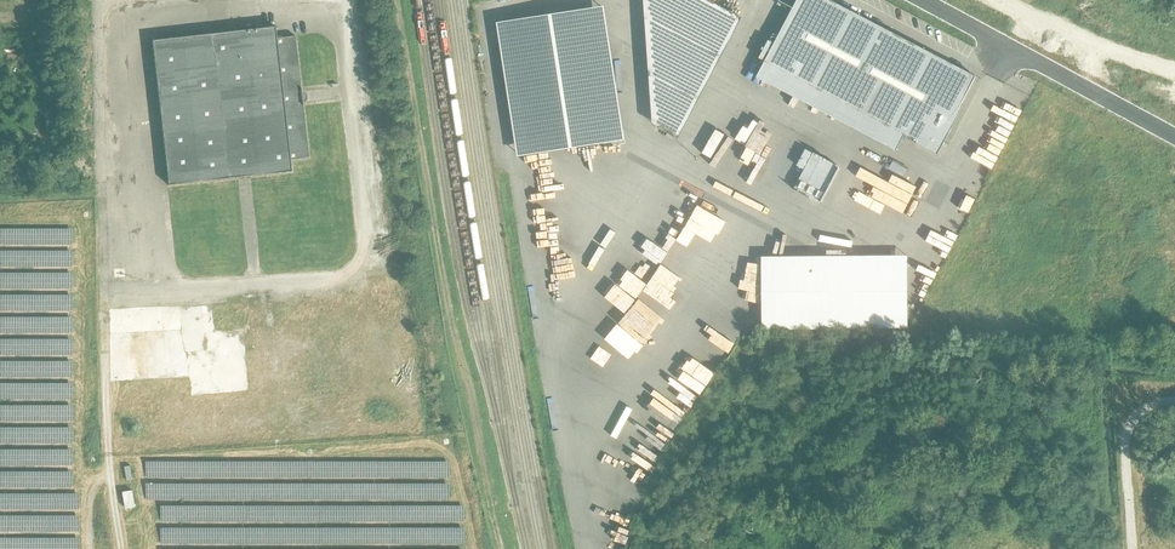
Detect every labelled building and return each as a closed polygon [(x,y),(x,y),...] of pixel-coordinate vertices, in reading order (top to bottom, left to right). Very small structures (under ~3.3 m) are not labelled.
[(722,0),(649,0),(656,122),(687,135),(741,8),(722,0)] [(763,65),(765,61),(917,141),(915,143),(937,154),(959,112),(957,111),(975,76),(830,0),(797,0),(775,41),(767,36),(754,61),(763,65)] [(151,40),(168,186),(292,171),(290,160),(309,158),(295,35),(276,37),(275,26),(151,40)] [(733,103),(730,107),(738,111),(729,127),(740,132),(751,112),(733,103)] [(730,143),(736,133),(729,129),(723,139),(730,143)] [(724,150),(728,145),(711,131),(707,136),(724,150)] [(726,155),(740,163),(731,180),(742,185),(760,153),(741,143),(735,140),(726,155)] [(711,144),(701,163),(712,169),(723,150),(711,144)] [(995,166),(1000,155),(973,144),(968,155),(995,166)] [(797,166),(803,169),(812,153),(805,149),(797,166)] [(813,153),(794,189),(819,203),(839,166),(813,153)] [(685,225),(711,236),(719,216),(712,213),(717,201),(699,193),(685,225)] [(690,262),(702,244),(677,228),(666,246),(690,262)] [(633,235),(621,253),(632,260),(626,270),(648,285),(654,275),(650,272),(656,262),(664,267),(673,254),(666,249),(662,254),(633,235)] [(734,273),(729,287),(741,292),(739,297),(759,305),(766,286),(734,273)] [(649,356),(676,308),(638,287),(632,297),(618,289),(612,299),(624,306),(605,341),(634,357),(638,350),(649,356)] [(733,327),(731,335),(737,337),(740,328),(733,327)] [(601,354),(606,345),(593,338),(589,347),(601,354)] [(720,355),(727,359),(735,346),(727,342),(720,355)] [(580,361),(577,367),(592,373),(595,367),(580,361)] [(469,548),(421,547),(421,540),(433,541),(433,534),(424,534),(424,527),(359,525),(359,541),(387,542),(386,548),(351,547),(351,548),(469,548)] [(436,526),(435,541),(468,542),(469,527),(436,526)] [(313,538),(324,539),(325,530),(314,529),(313,538)]
